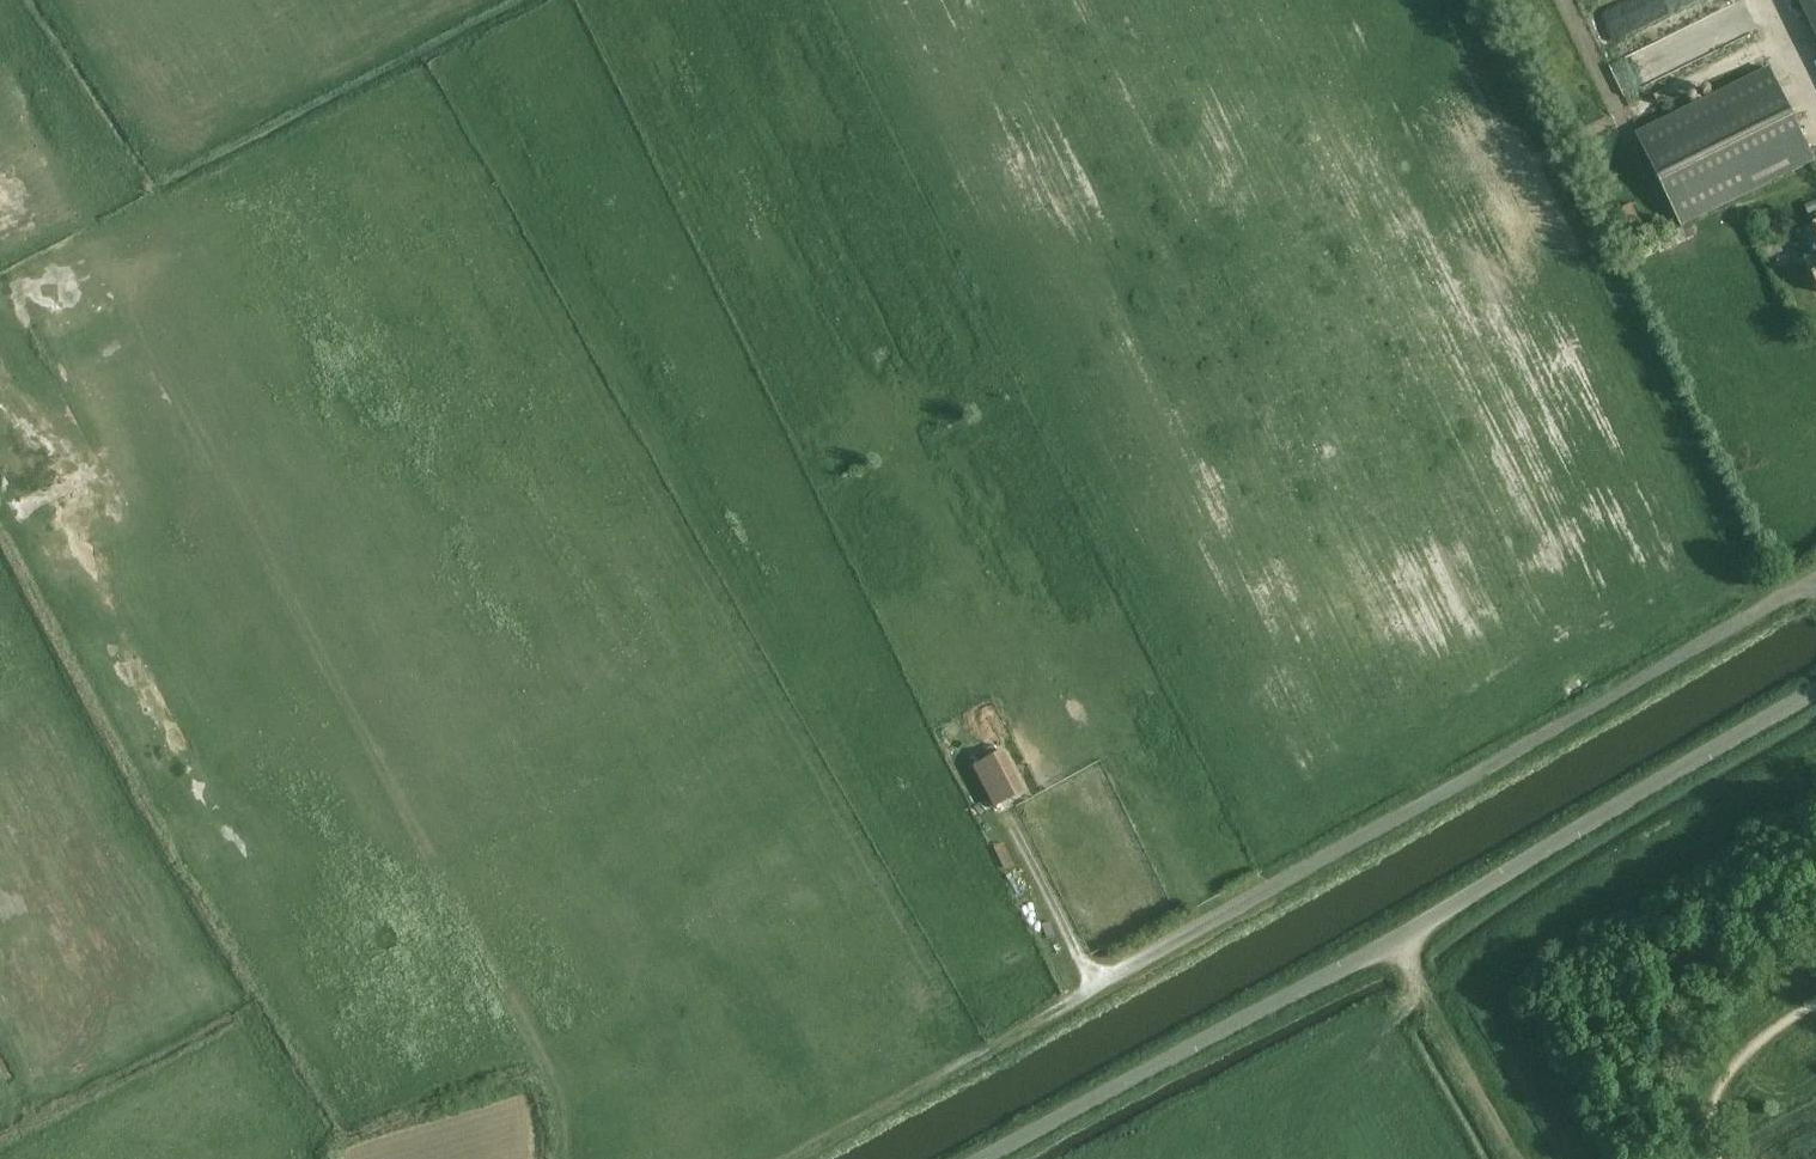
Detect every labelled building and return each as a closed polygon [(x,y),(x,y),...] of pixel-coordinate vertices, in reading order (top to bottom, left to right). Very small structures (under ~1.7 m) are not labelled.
[(1815,34),(1815,0),(1800,0),(1815,34)] [(1636,134),(1682,227),(1815,162),(1769,69),(1636,134)] [(1621,210),(1635,236),(1645,231),(1631,205),(1621,210)] [(1815,284),(1815,225),(1802,232),(1814,257),(1805,261),(1815,284)] [(995,806),(1021,793),(1000,755),(975,768),(995,806)] [(1003,844),(994,848),(1006,871),(1014,866),(1003,844)]
